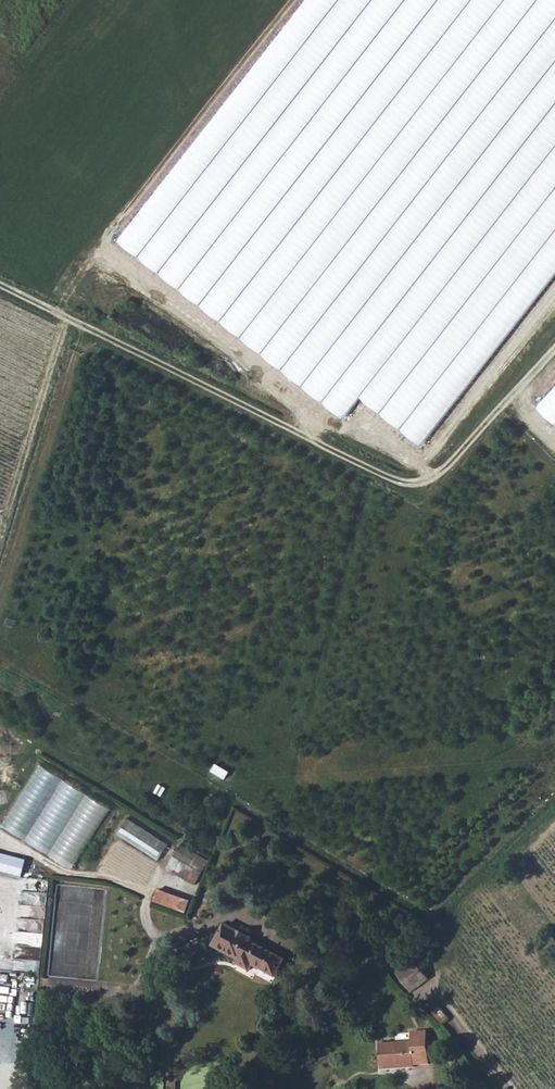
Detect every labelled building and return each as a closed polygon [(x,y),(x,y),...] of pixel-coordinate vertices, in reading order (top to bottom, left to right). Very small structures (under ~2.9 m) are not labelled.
[(119,239),(346,421),(362,401),(426,448),(554,278),(554,0),(307,0),(119,239)] [(537,407),(554,424),(554,388),(537,407)] [(42,765),(6,826),(77,868),(113,806),(42,765)] [(194,881),(206,858),(182,845),(170,868),(194,881)] [(162,888),(157,901),(185,911),(190,898),(162,888)] [(253,966),(276,978),(285,961),(249,941),(251,939),(225,925),(213,947),(238,961),(236,965),(250,972),(253,966)] [(397,973),(412,991),(429,977),(415,959),(397,973)] [(414,1068),(430,1067),(428,1036),(427,1034),(412,1034),(413,1047),(381,1049),(383,1074),(414,1071),(414,1068)]
